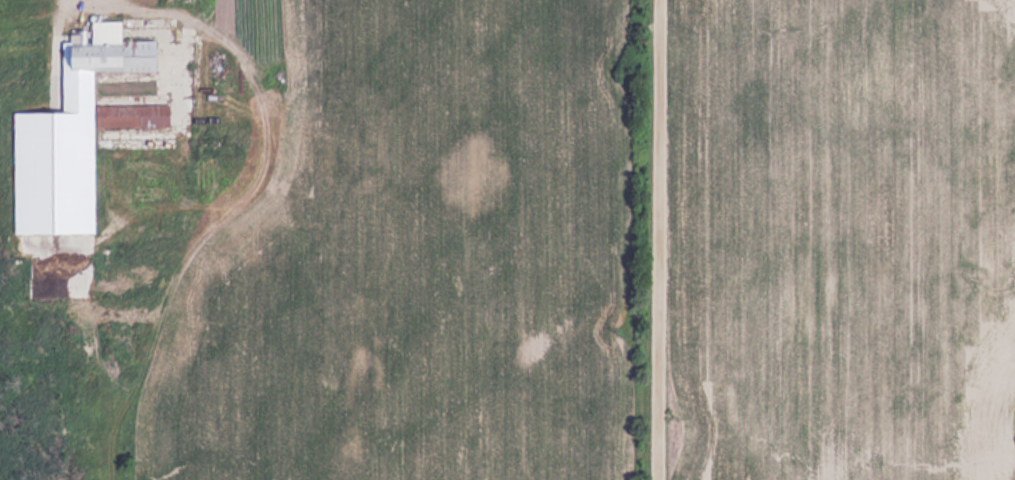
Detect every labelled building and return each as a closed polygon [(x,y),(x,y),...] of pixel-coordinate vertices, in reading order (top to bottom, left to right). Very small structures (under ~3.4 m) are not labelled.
[(94,233),(93,70),(155,70),(155,39),(121,39),(121,20),(91,20),(91,41),(85,41),(85,29),(72,29),(72,41),(62,41),(62,111),(14,111),(14,234),(94,233)]
